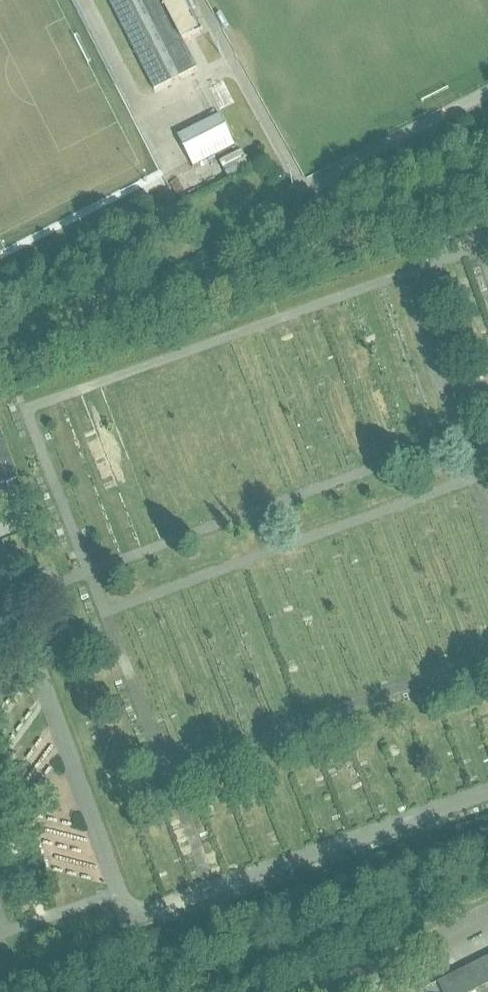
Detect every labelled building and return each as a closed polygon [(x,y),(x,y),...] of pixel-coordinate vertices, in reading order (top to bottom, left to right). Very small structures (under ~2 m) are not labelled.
[(154,90),(197,68),(183,40),(203,30),(188,0),(109,0),(154,90)] [(178,137),(189,158),(193,167),(236,145),(221,115),(178,137)] [(225,159),(233,174),(255,162),(247,147),(225,159)] [(6,482),(7,483),(18,479),(3,436),(0,437),(0,484),(6,482)] [(471,964),(482,987),(487,984),(487,974),(481,959),(471,964)] [(459,970),(471,991),(473,991),(482,987),(471,964),(459,970)] [(448,976),(457,991),(471,991),(459,970),(448,976)] [(448,976),(437,981),(443,991),(457,991),(448,976)]
